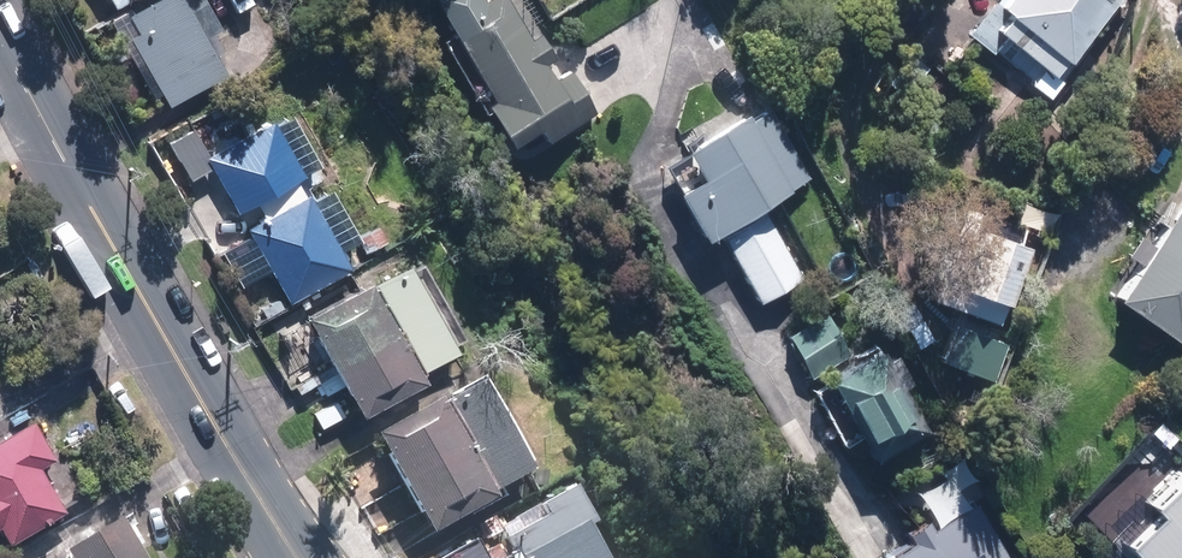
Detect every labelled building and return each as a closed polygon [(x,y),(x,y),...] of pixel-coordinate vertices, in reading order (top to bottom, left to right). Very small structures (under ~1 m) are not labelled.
[(170,105),(226,73),(184,0),(155,0),(131,14),(141,32),(132,38),(170,105)] [(419,1),(480,105),(475,108),(499,148),(526,133),(535,147),(581,120),(557,78),(542,87),(532,70),(541,65),(528,42),(519,48),(491,0),(489,0),(476,8),(471,0),(420,0),(419,1)] [(1046,94),(1104,22),(1097,16),(1110,0),(995,0),(994,1),(993,0),(992,0),(967,31),(991,50),(993,48),(1031,79),(1029,81),(1046,94)] [(717,227),(758,299),(801,275),(759,202),(802,177),(764,108),(748,117),(744,111),(684,144),(700,173),(676,187),(703,234),(717,227)] [(262,126),(204,161),(234,211),(291,178),(262,126)] [(1181,325),(1181,196),(1107,304),(1168,346),(1181,325)] [(297,202),(241,233),(281,303),(337,272),(297,202)] [(957,306),(996,320),(1004,300),(1008,302),(1029,244),(1019,240),(1024,225),(981,209),(977,220),(984,223),(963,281),(966,283),(957,306)] [(353,244),(362,257),(380,244),(371,230),(353,244)] [(290,321),(345,421),(408,386),(405,381),(446,358),(397,270),(356,293),(352,286),(290,321)] [(787,332),(810,375),(849,353),(826,311),(787,332)] [(860,433),(872,455),(933,421),(896,355),(886,360),(880,349),(829,376),(833,384),(817,393),(844,442),(860,433)] [(378,426),(434,525),(496,490),(493,485),(535,462),(485,374),(444,397),(441,391),(378,426)] [(7,538),(63,506),(39,463),(53,455),(31,416),(0,434),(0,526),(7,538)] [(1134,557),(1181,557),(1181,469),(1145,503),(1154,512),(1120,543),(1134,557)] [(64,491),(71,493),(78,489),(80,482),(76,475),(69,474),(62,477),(61,485),(64,491)] [(592,523),(602,518),(582,483),(562,494),(552,499),(558,511),(513,535),(526,557),(611,557),(592,523)] [(965,508),(919,534),(914,525),(898,535),(903,545),(879,557),(993,557),(965,508)] [(121,515),(63,548),(69,557),(145,557),(121,515)] [(460,557),(489,557),(482,546),(460,557)]
